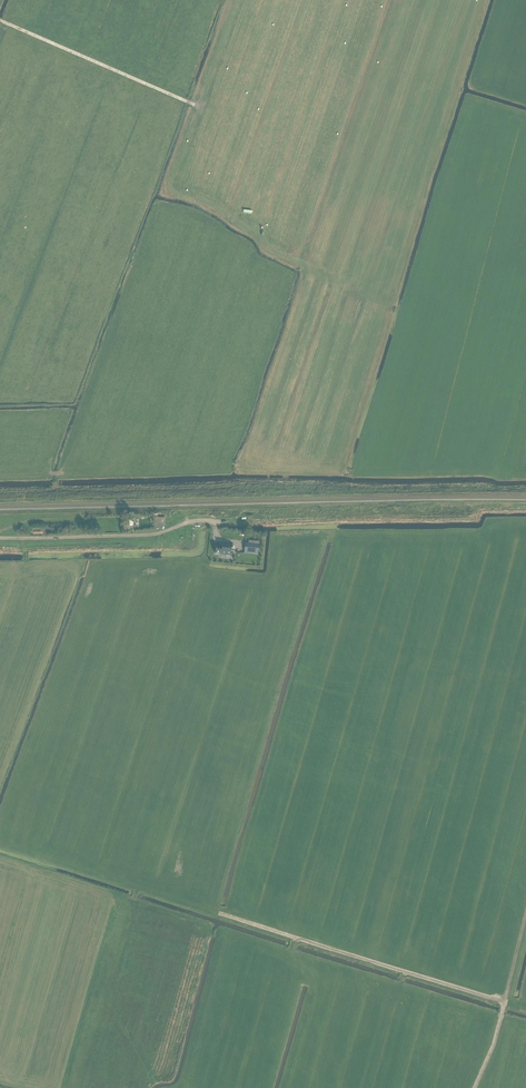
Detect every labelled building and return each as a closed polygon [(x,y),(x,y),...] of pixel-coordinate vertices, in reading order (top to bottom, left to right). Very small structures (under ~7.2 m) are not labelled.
[(259,542),(246,541),(245,552),(258,554),(259,542)] [(221,555),(232,556),(233,545),(220,544),(219,547),(216,547),(215,554),(221,554),(221,555)]
